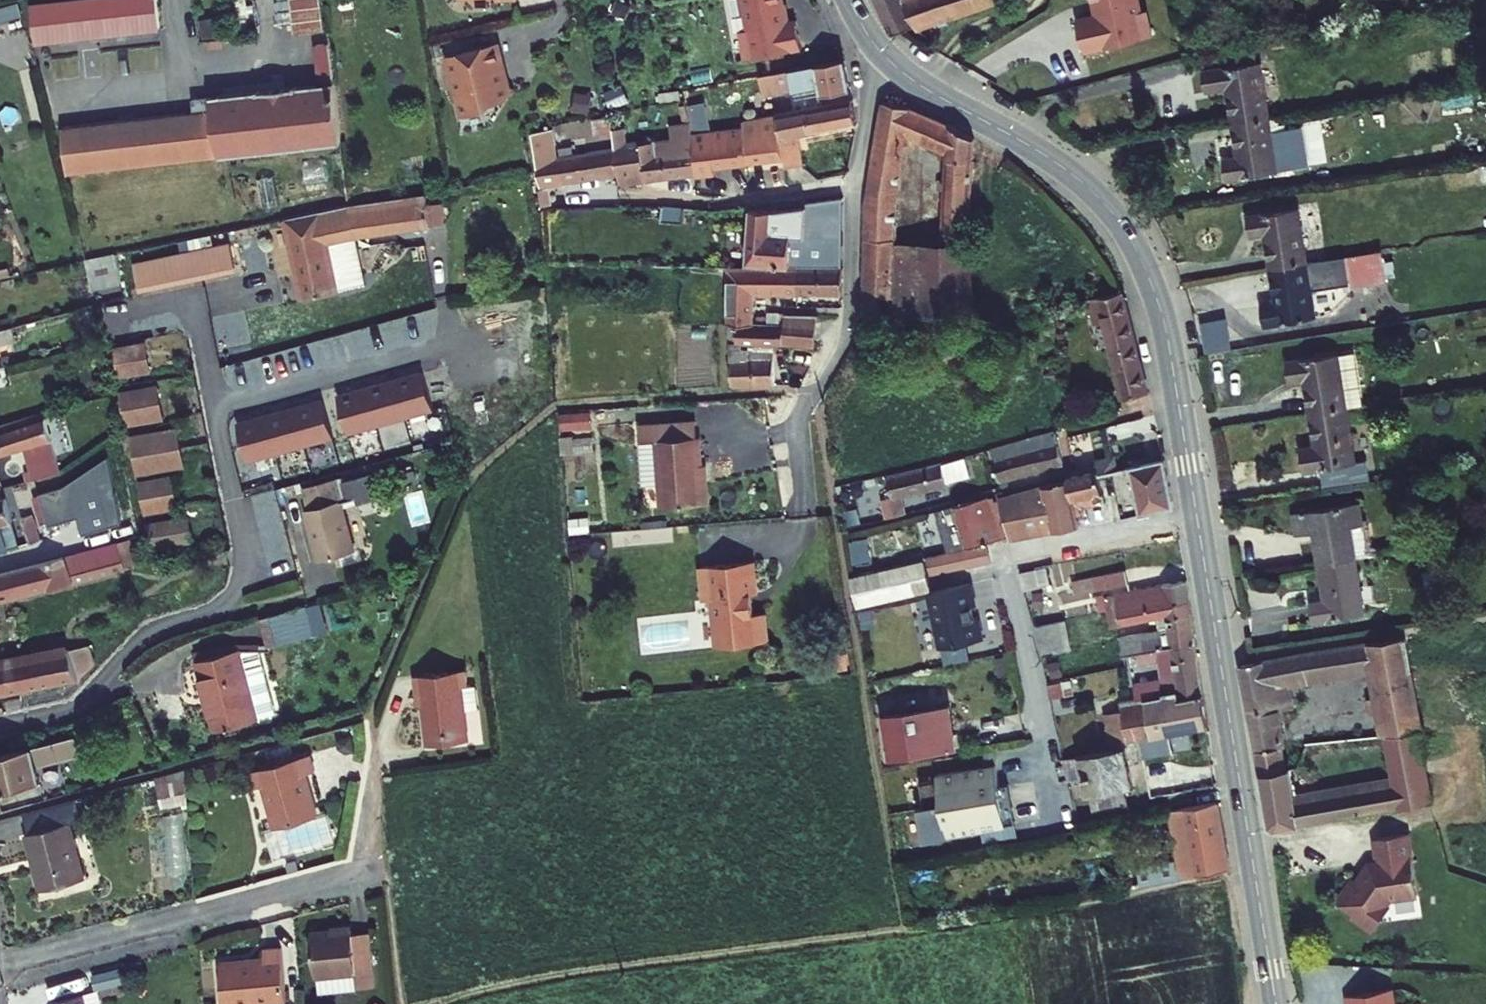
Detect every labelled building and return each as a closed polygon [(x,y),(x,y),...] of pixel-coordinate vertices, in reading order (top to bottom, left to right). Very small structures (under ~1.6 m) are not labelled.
[(27,6),(30,45),(148,36),(145,0),(107,0),(27,6)] [(294,33),(324,30),(321,0),(290,0),(294,33)] [(631,6),(617,0),(612,13),(626,18),(631,6)] [(745,59),(802,48),(797,20),(787,22),(783,0),(742,0),(748,30),(740,32),(745,59)] [(1000,0),(876,0),(892,34),(916,25),(918,28),(1000,0)] [(1081,27),(1061,32),(1070,65),(1138,48),(1131,23),(1126,24),(1121,0),(1074,0),(1081,27)] [(22,16),(18,1),(0,6),(0,22),(22,16)] [(218,16),(200,20),(204,39),(222,35),(218,16)] [(3,45),(13,43),(9,28),(0,30),(0,32),(3,45)] [(68,175),(341,143),(329,43),(315,45),(321,85),(193,100),(194,113),(62,128),(68,175)] [(503,65),(497,43),(447,55),(462,116),(489,110),(492,104),(507,100),(514,88),(502,81),(498,66),(503,65)] [(1264,180),(1244,58),(1208,68),(1209,77),(1190,80),(1194,101),(1213,97),(1225,166),(1208,169),(1212,188),(1264,180)] [(851,89),(845,59),(760,76),(763,93),(778,90),(778,94),(808,88),(820,86),(822,94),(851,89)] [(809,96),(822,94),(820,86),(808,88),(809,96)] [(626,103),(618,87),(605,93),(612,109),(626,103)] [(588,114),(591,94),(576,92),(573,111),(588,114)] [(784,160),(785,168),(803,166),(799,135),(858,124),(853,99),(776,114),(777,116),(780,139),(784,160)] [(898,189),(906,134),(910,109),(883,103),(866,202),(863,292),(893,293),(895,243),(898,189)] [(690,123),(686,105),(679,107),(684,124),(690,123)] [(708,122),(705,108),(691,111),(694,125),(708,122)] [(947,152),(948,125),(910,109),(906,134),(947,152)] [(590,119),(593,142),(612,139),(610,116),(590,119)] [(748,165),(784,160),(780,139),(777,116),(743,121),(744,127),(745,135),(748,165)] [(1279,163),(1292,162),(1286,121),(1273,123),(1279,163)] [(619,184),(696,173),(693,133),(690,123),(684,124),(670,126),(672,138),(626,146),(624,128),(613,129),(615,149),(618,173),(619,184)] [(943,243),(943,244),(968,245),(968,243),(974,139),(949,125),(948,125),(947,152),(943,243)] [(745,135),(744,127),(693,133),(696,173),(696,178),(715,175),(714,169),(748,165),(745,135)] [(541,186),(618,173),(615,149),(557,158),(552,130),(533,134),(541,186)] [(551,205),(548,189),(539,190),(541,207),(551,205)] [(355,235),(430,225),(427,204),(426,194),(349,206),(286,219),(302,300),(365,285),(355,235)] [(843,267),(843,198),(807,203),(806,236),(793,235),(793,233),(774,232),(775,210),(752,209),(748,264),(792,267),(843,267)] [(427,204),(430,225),(445,223),(442,202),(427,204)] [(681,222),(682,209),(664,208),(664,220),(681,222)] [(1282,217),(1232,226),(1235,245),(1247,243),(1259,312),(1246,315),(1250,335),(1302,326),(1282,217)] [(746,256),(745,233),(728,233),(728,256),(746,256)] [(893,293),(863,292),(862,315),(975,317),(974,243),(968,243),(968,245),(943,244),(943,243),(895,243),(893,293)] [(229,244),(189,253),(193,276),(234,267),(229,244)] [(193,276),(189,253),(135,264),(140,287),(193,276)] [(92,289),(121,283),(115,254),(86,260),(92,289)] [(1369,260),(1334,266),(1339,292),(1374,286),(1369,260)] [(753,293),(753,269),(729,269),(728,324),(753,324),(753,306),(753,293)] [(797,269),(753,269),(753,293),(797,293),(797,269)] [(797,293),(843,293),(843,269),(797,269),(797,293)] [(1104,302),(1079,305),(1112,409),(1134,403),(1104,302)] [(99,343),(93,306),(78,309),(87,346),(99,343)] [(781,314),(768,313),(767,324),(781,325),(781,314)] [(815,347),(818,315),(813,314),(813,328),(797,326),(798,314),(781,314),(781,325),(784,325),(782,345),(815,347)] [(813,328),(813,314),(798,314),(797,326),(813,328)] [(753,324),(728,324),(729,345),(742,345),(742,343),(782,346),(782,345),(784,325),(781,325),(767,324),(753,324)] [(16,340),(13,327),(0,330),(0,345),(16,340)] [(729,345),(731,385),(775,384),(774,353),(754,353),(754,357),(742,357),(742,345),(729,345)] [(141,346),(116,350),(120,375),(145,371),(141,346)] [(1325,361),(1274,370),(1277,390),(1290,389),(1302,455),(1289,458),(1293,479),(1344,470),(1325,361)] [(434,409),(424,372),(338,396),(348,433),(434,409)] [(151,389),(122,394),(127,424),(156,419),(151,389)] [(248,460),(334,437),(323,400),(238,424),(248,460)] [(26,448),(31,471),(25,472),(27,481),(60,471),(45,413),(0,426),(0,456),(26,448)] [(564,429),(591,428),(590,413),(563,415),(564,429)] [(662,507),(706,504),(703,465),(699,465),(696,421),(640,425),(644,486),(660,485),(662,507)] [(998,482),(1064,464),(1054,431),(988,450),(998,482)] [(168,434),(171,449),(181,447),(179,432),(168,434)] [(168,434),(132,440),(134,456),(171,449),(168,434)] [(561,455),(575,453),(574,436),(560,437),(561,455)] [(184,462),(181,447),(171,449),(174,464),(184,462)] [(171,449),(134,456),(137,471),(174,464),(171,449)] [(896,516),(905,514),(901,496),(947,485),(946,481),(970,475),(966,458),(943,465),(942,462),(927,466),(928,468),(888,477),(892,498),(882,500),(886,518),(896,516)] [(1164,460),(1116,470),(1114,471),(1123,517),(1142,512),(1175,506),(1164,460)] [(116,524),(104,461),(65,486),(39,494),(49,526),(77,517),(82,534),(116,524)] [(1009,538),(1009,539),(1079,526),(1073,501),(1103,494),(1099,474),(1098,469),(1071,475),(1069,481),(1004,498),(999,499),(999,500),(1009,538)] [(306,510),(320,561),(354,551),(341,503),(357,499),(358,504),(379,498),(373,474),(341,482),(340,478),(303,488),(310,509),(306,510)] [(165,481),(170,507),(177,506),(173,480),(165,481)] [(170,507),(165,481),(141,486),(145,511),(170,507)] [(849,505),(853,493),(843,491),(839,502),(849,505)] [(30,543),(19,510),(15,496),(0,500),(0,552),(30,543)] [(966,548),(1009,538),(999,500),(991,503),(989,497),(954,506),(966,548)] [(41,539),(30,506),(19,510),(30,543),(41,539)] [(1314,603),(1300,605),(1303,625),(1357,617),(1343,535),(1353,532),(1349,508),(1282,520),(1286,542),(1303,540),(1314,603)] [(572,535),(590,533),(589,517),(570,519),(572,535)] [(189,519),(184,520),(187,542),(193,541),(189,519)] [(184,520),(148,526),(151,548),(187,542),(184,520)] [(866,557),(869,541),(855,538),(852,554),(866,557)] [(118,543),(126,569),(137,566),(130,540),(118,543)] [(47,588),(48,590),(126,569),(118,543),(0,573),(0,600),(47,588)] [(991,562),(987,545),(963,551),(966,567),(991,562)] [(931,575),(966,567),(963,551),(927,559),(931,575)] [(712,599),(717,647),(767,641),(764,614),(754,615),(752,595),(756,594),(753,561),(701,567),(705,600),(712,599)] [(925,562),(851,579),(857,607),(931,590),(925,562)] [(1020,573),(1024,591),(1050,585),(1046,567),(1020,573)] [(1077,595),(1130,584),(1126,571),(1074,581),(1077,595)] [(1165,605),(1190,601),(1187,581),(1105,597),(1098,602),(1100,612),(1107,610),(1110,628),(1167,616),(1165,605)] [(970,583),(928,592),(940,648),(980,640),(972,607),(975,606),(970,583)] [(1037,608),(1046,607),(1044,593),(1036,594),(1037,608)] [(1121,638),(1124,657),(1137,654),(1196,643),(1190,601),(1165,605),(1167,616),(1158,618),(1160,631),(1121,638)] [(303,613),(259,623),(267,652),(311,642),(303,613)] [(1037,627),(1043,654),(1071,648),(1065,620),(1037,627)] [(1439,633),(1264,660),(1239,666),(1257,750),(1281,746),(1277,726),(1282,725),(1279,710),(1294,707),(1289,683),(1373,669),(1379,697),(1371,699),(1374,714),(1382,713),(1387,736),(1418,730),(1423,729),(1412,669),(1444,663),(1439,633)] [(1203,695),(1196,643),(1137,654),(1139,664),(1158,661),(1161,679),(1134,684),(1136,699),(1121,702),(1121,704),(1145,699),(1164,696),(1163,694),(1178,691),(1180,699),(1203,695)] [(93,662),(87,646),(69,649),(80,679),(93,662)] [(80,679),(69,649),(0,663),(0,694),(80,679)] [(236,652),(192,662),(211,731),(253,721),(236,652)] [(999,675),(1008,673),(1004,656),(995,658),(999,675)] [(1059,661),(1049,663),(1052,678),(1062,676),(1059,661)] [(423,704),(428,745),(468,740),(462,687),(468,686),(466,670),(420,676),(422,691),(416,692),(417,705),(423,704)] [(1048,686),(1050,699),(1073,695),(1071,682),(1048,686)] [(1174,753),(1170,733),(1208,725),(1203,695),(1180,699),(1178,691),(1163,694),(1164,696),(1145,699),(1152,736),(1153,742),(1140,744),(1143,759),(1174,753)] [(8,711),(22,708),(20,696),(6,699),(8,711)] [(1114,712),(1116,727),(1107,729),(1110,743),(1118,741),(1121,741),(1127,740),(1152,736),(1145,699),(1121,704),(1122,711),(1114,712)] [(885,716),(891,757),(956,747),(950,706),(885,716)] [(1116,727),(1114,712),(1105,714),(1107,729),(1116,727)] [(1418,730),(1387,736),(1396,783),(1296,800),(1291,769),(1288,769),(1261,774),(1270,826),(1275,830),(1432,801),(1418,730)] [(0,763),(0,798),(46,786),(41,769),(81,758),(78,753),(86,751),(84,739),(0,763)] [(1122,748),(1121,741),(1118,741),(1110,743),(1111,750),(1122,748)] [(1261,774),(1288,769),(1284,746),(1281,746),(1257,750),(1261,774)] [(1125,789),(1132,788),(1125,747),(1122,748),(1111,750),(1063,759),(1068,781),(1085,778),(1089,796),(1125,789)] [(309,761),(252,777),(255,792),(265,789),(276,831),(317,820),(306,778),(314,775),(309,761)] [(948,837),(948,836),(1015,823),(1013,807),(1003,808),(999,785),(995,765),(936,775),(937,780),(920,783),(924,807),(919,808),(924,841),(948,837)] [(172,775),(149,781),(153,796),(174,791),(172,775)] [(999,785),(1003,808),(1013,807),(1009,783),(999,785)] [(1093,818),(1129,811),(1125,789),(1089,796),(1093,818)] [(1231,869),(1218,801),(1171,811),(1184,878),(1231,869)] [(73,803),(14,818),(20,838),(16,839),(31,895),(74,883),(59,828),(78,824),(73,803)] [(167,876),(186,875),(185,817),(166,818),(167,876)] [(1339,899),(1356,911),(1351,917),(1373,933),(1390,909),(1385,906),(1390,898),(1418,894),(1412,858),(1409,859),(1405,834),(1376,838),(1380,864),(1370,865),(1358,882),(1354,879),(1339,899)] [(1140,886),(1176,879),(1173,863),(1137,869),(1140,886)] [(375,986),(370,933),(353,935),(353,930),(311,933),(315,977),(317,977),(319,992),(375,986)] [(220,963),(224,1003),(257,1003),(287,1001),(282,947),(264,949),(265,959),(220,963)] [(140,971),(137,962),(127,965),(129,974),(140,971)] [(120,968),(93,974),(96,989),(107,987),(121,983),(123,983),(120,968)] [(109,996),(124,992),(121,983),(107,987),(109,996)] [(1347,996),(1348,1003),(1396,1003),(1393,988),(1347,996)] [(86,1003),(102,1003),(98,990),(83,994),(86,1003)] [(52,1002),(52,1003),(86,1003),(83,994),(52,1002)]
